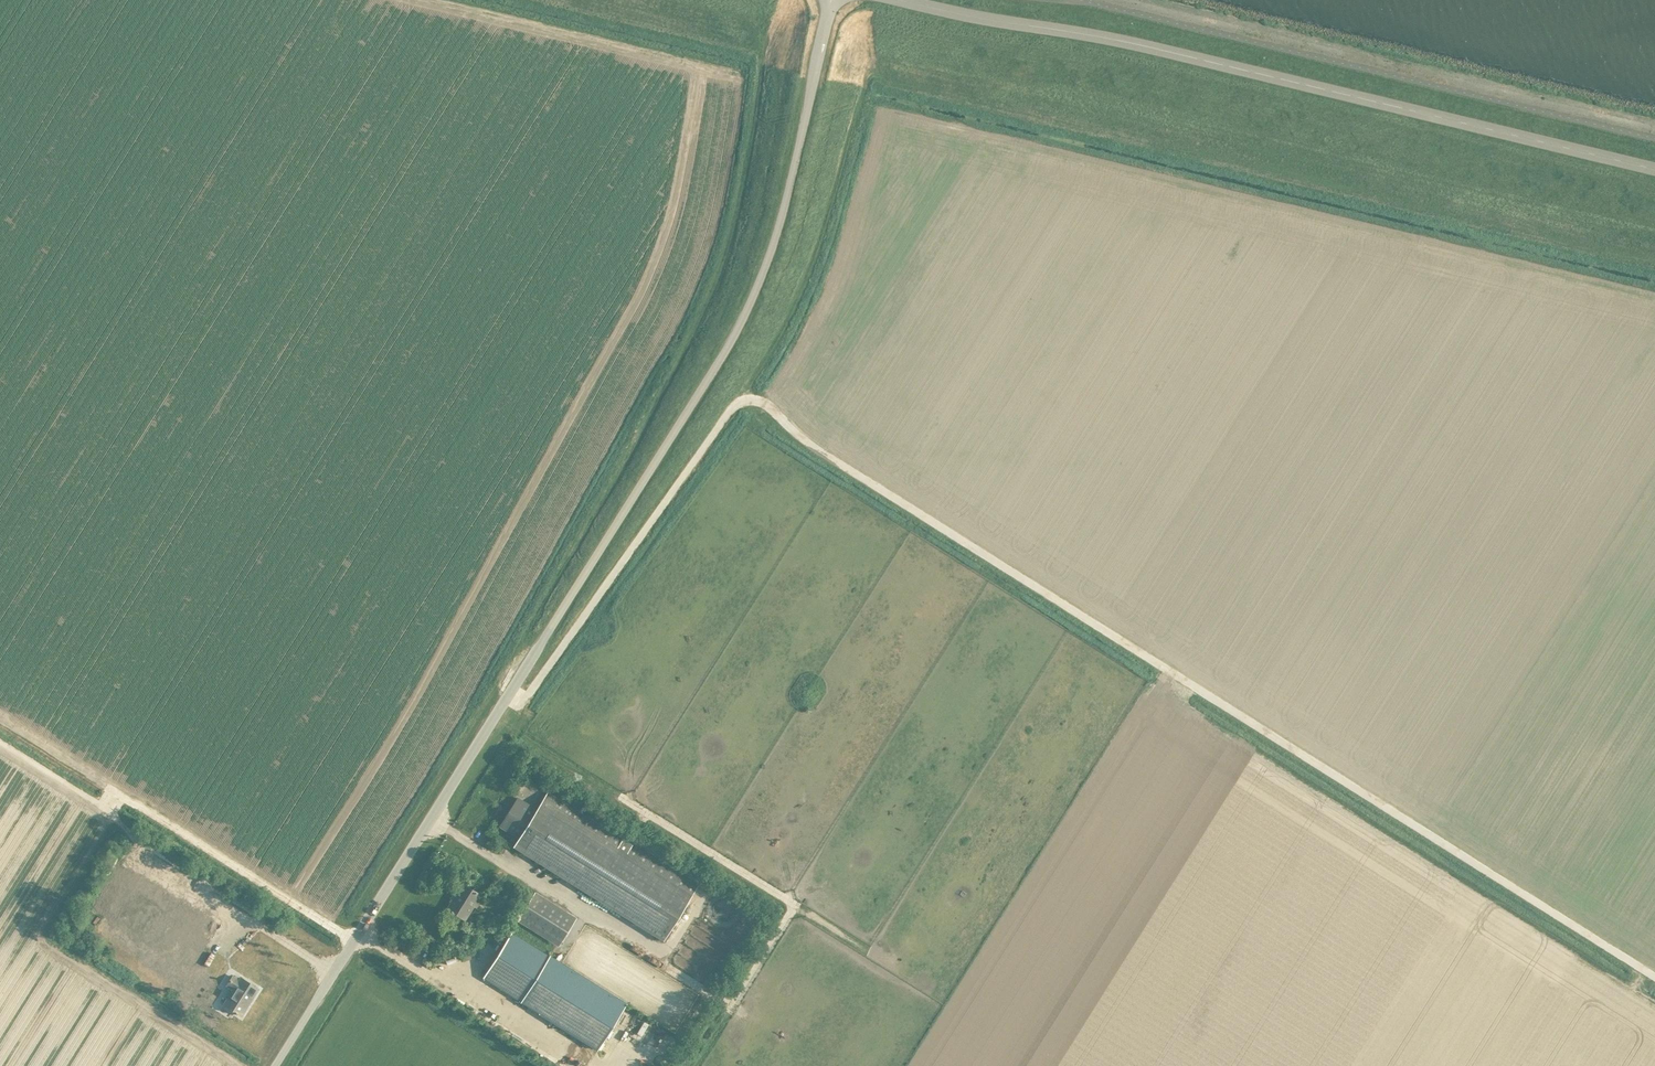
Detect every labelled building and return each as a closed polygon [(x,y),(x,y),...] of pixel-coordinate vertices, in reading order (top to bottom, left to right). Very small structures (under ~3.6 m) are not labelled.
[(797,382),(788,390),(794,396),(803,388),(797,382)] [(569,730),(559,743),(572,752),(582,739),(569,730)] [(697,885),(546,791),(517,837),(512,846),(662,940),(697,885)] [(499,825),(517,837),(535,808),(517,797),(499,825)] [(475,906),(482,895),(461,883),(446,907),(450,910),(449,910),(451,912),(452,911),(464,918),(473,904),(475,906)] [(572,918),(534,894),(519,918),(557,942),(572,918)] [(625,1004),(625,1003),(511,931),(482,977),(597,1049),(597,1048),(596,1047),(623,1003),(625,1004)] [(240,1014),(257,988),(240,976),(238,979),(232,975),(226,984),(232,988),(222,1003),(234,1011),(236,1012),(240,1014)] [(572,1054),(579,1046),(569,1037),(562,1044),(572,1054)]
